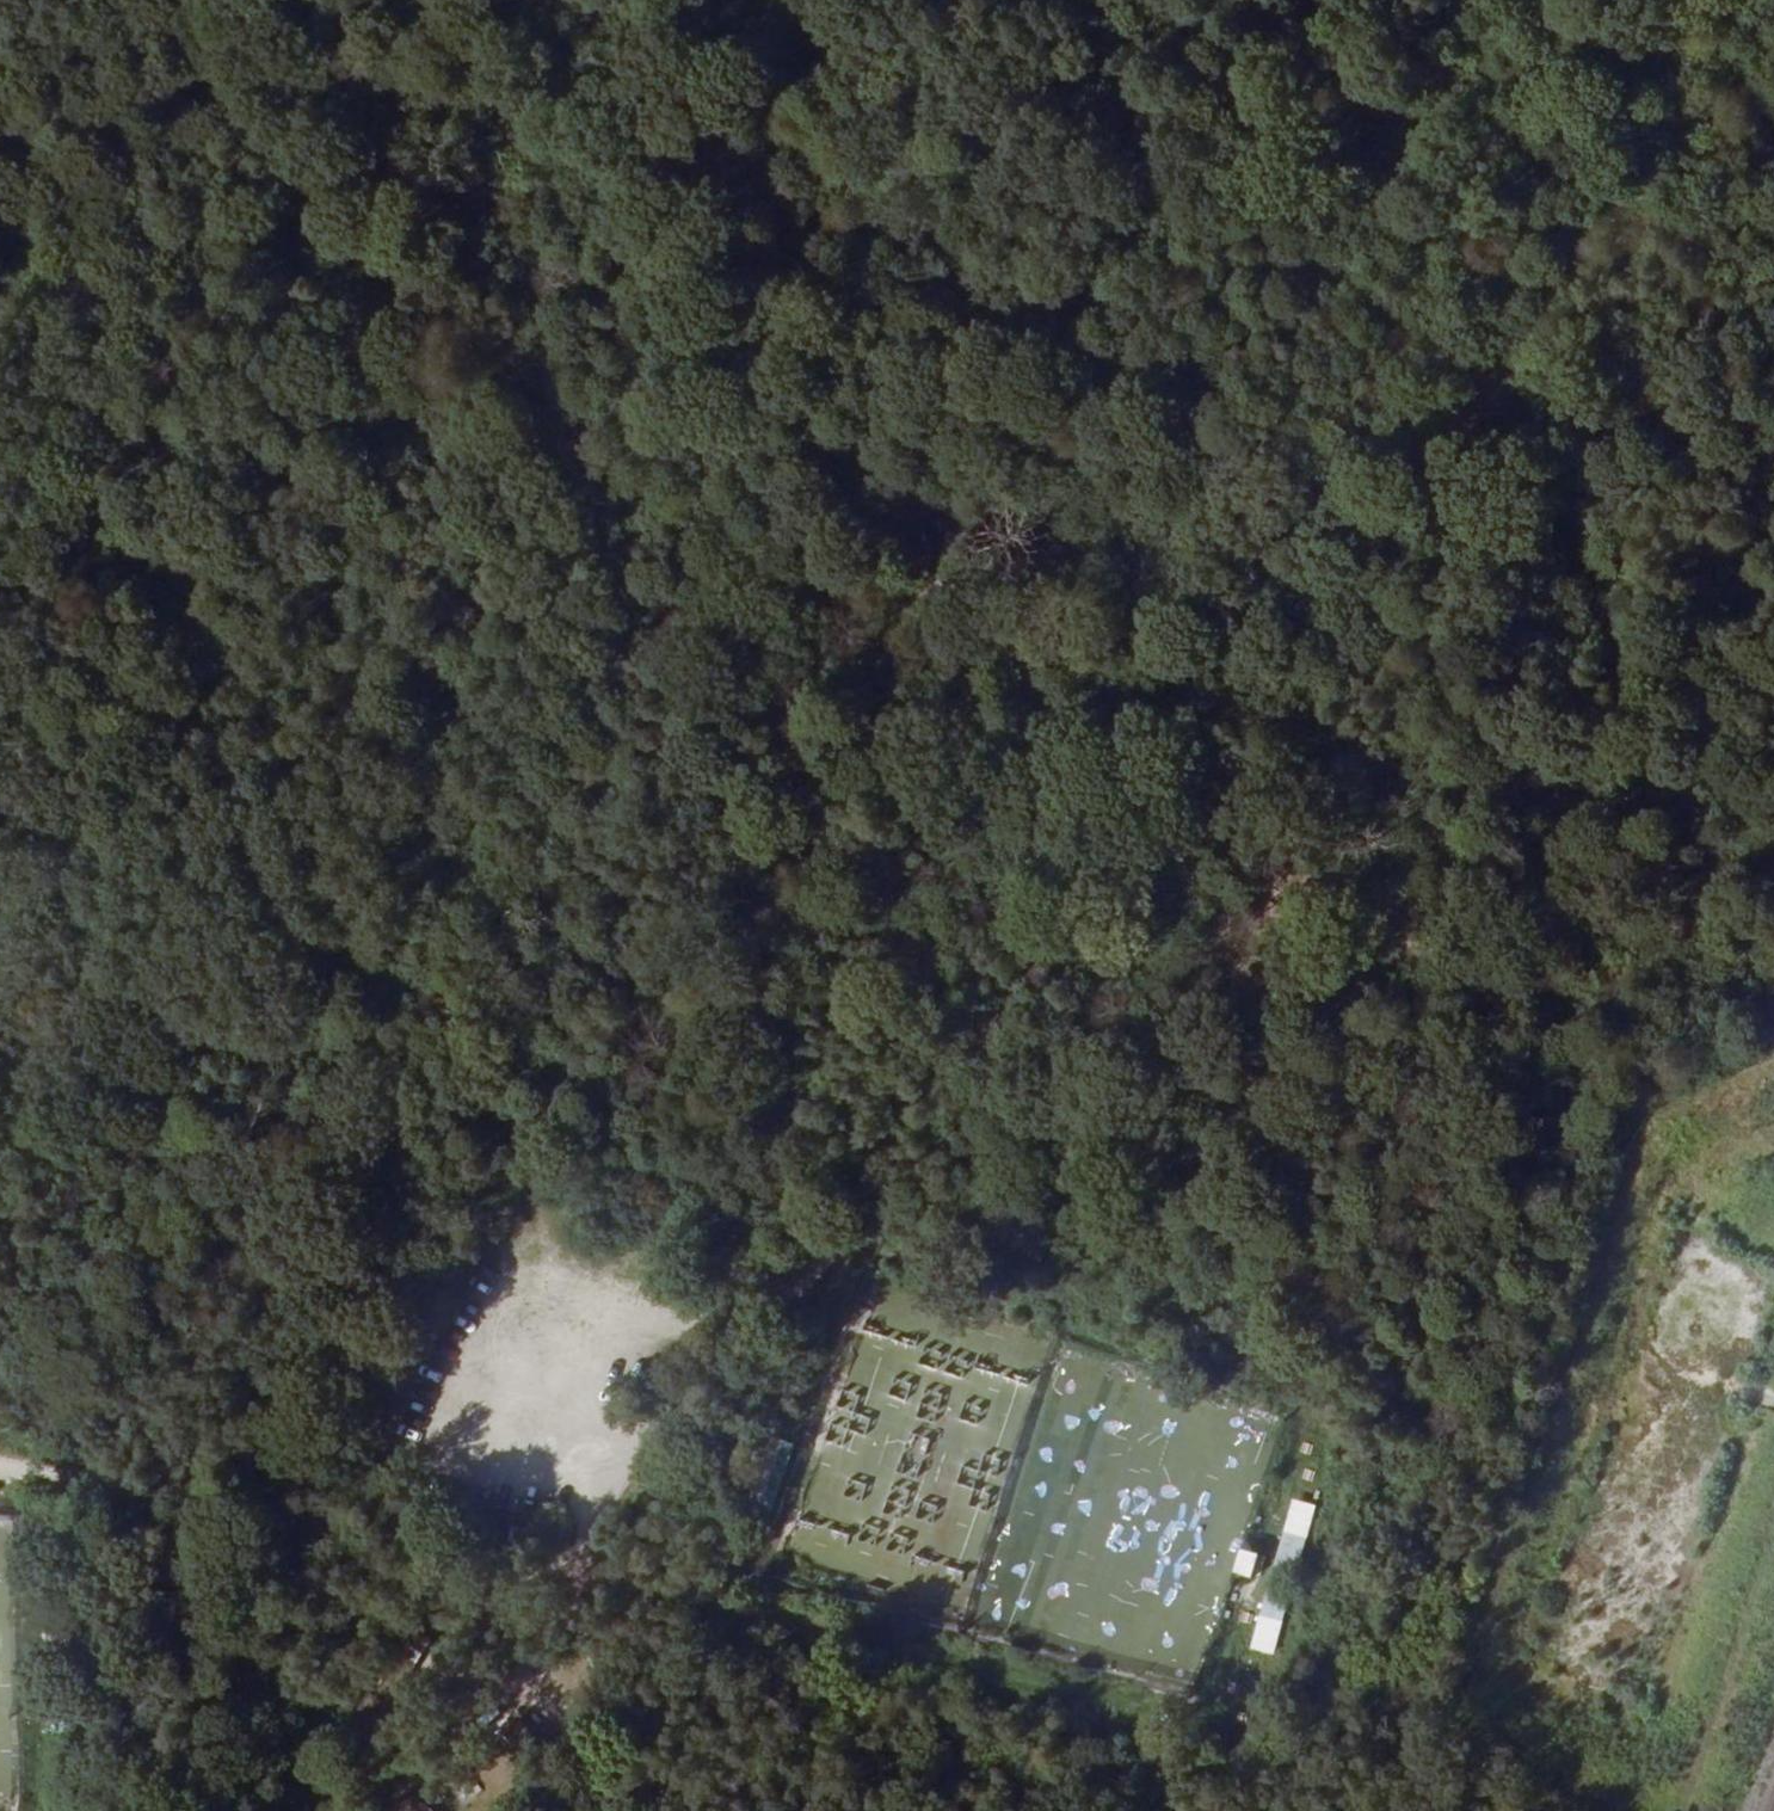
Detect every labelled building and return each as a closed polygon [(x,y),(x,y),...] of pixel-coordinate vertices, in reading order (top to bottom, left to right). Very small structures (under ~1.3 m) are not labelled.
[(1746,1398),(1773,1405),(1773,1389),(1750,1383),(1746,1398)] [(971,1524),(954,1574),(970,1580),(987,1529),(971,1524)] [(1286,1533),(1261,1620),(1286,1627),(1310,1540),(1286,1533)] [(521,1746),(530,1722),(508,1714),(499,1738),(521,1746)]
